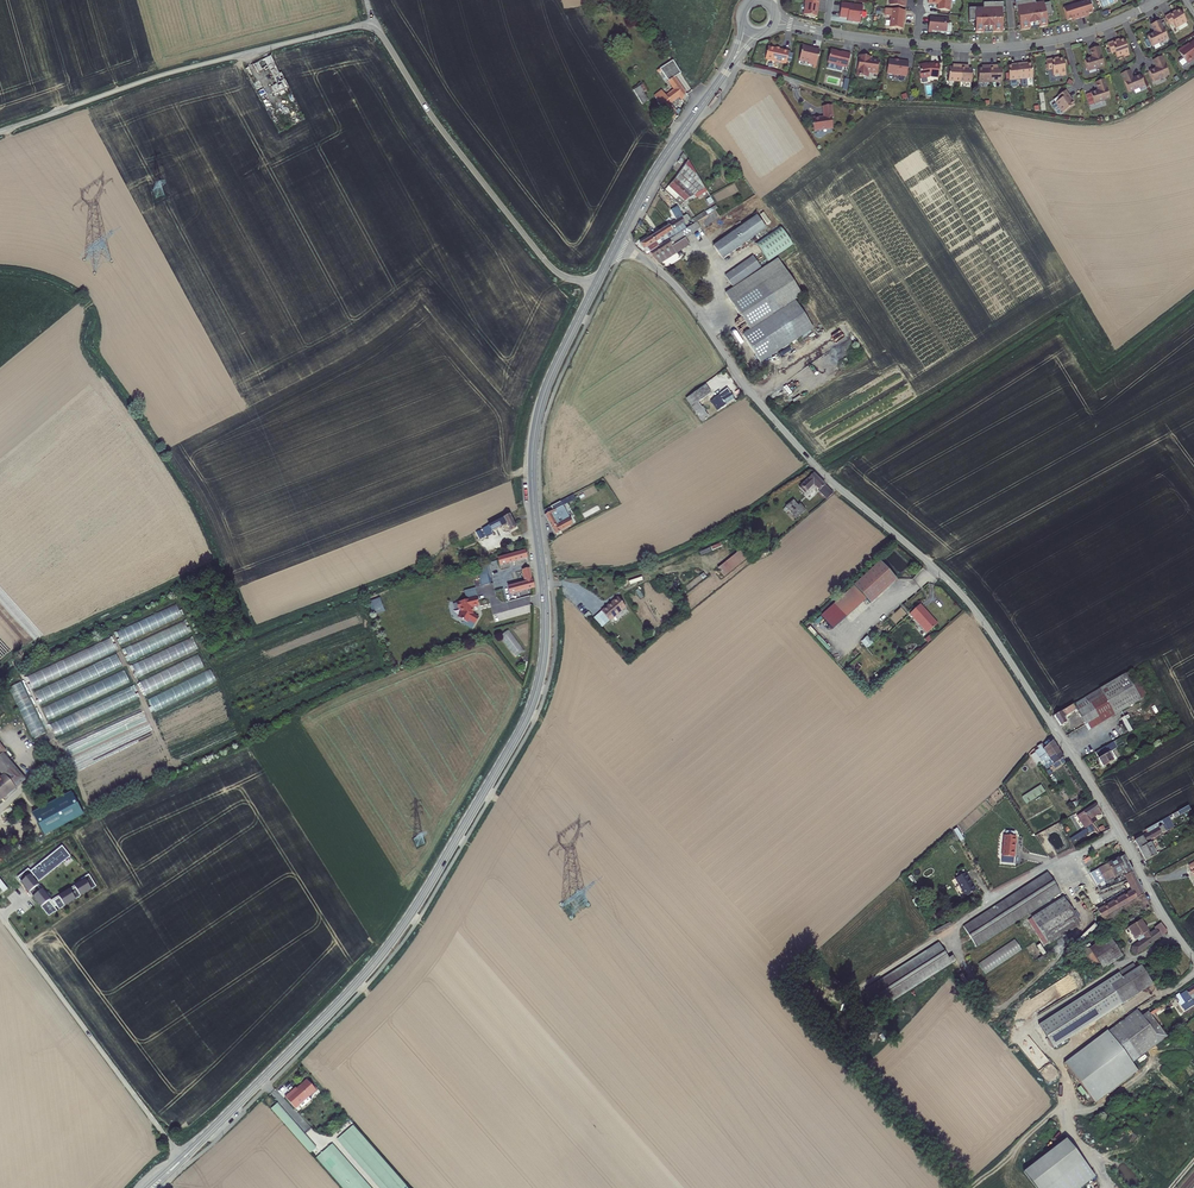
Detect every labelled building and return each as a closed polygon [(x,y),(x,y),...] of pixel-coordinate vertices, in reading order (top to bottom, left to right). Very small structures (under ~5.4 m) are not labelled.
[(818,0),(805,0),(804,4),(805,4),(804,14),(816,15),(817,6),(818,6),(818,0)] [(927,2),(932,2),(938,3),(938,5),(937,9),(949,10),(950,0),(928,0),(927,2)] [(1047,25),(1045,16),(1051,15),(1049,2),(1043,3),(1042,1),(1034,3),(1034,0),(1024,0),(1014,2),(1015,9),(1018,8),(1018,10),(1017,11),(1020,30),(1030,28),(1029,26),(1038,24),(1039,27),(1047,25)] [(1085,15),(1085,13),(1091,11),(1088,0),(1083,0),(1063,6),(1067,19),(1074,17),(1074,18),(1085,15)] [(861,5),(840,1),(838,15),(846,17),(846,18),(851,19),(851,20),(859,22),(860,10),(862,9),(862,6),(861,5)] [(974,21),(974,32),(982,32),(982,30),(992,30),(992,32),(1001,32),(1001,12),(1000,12),(1000,10),(1002,10),(1002,1),(986,1),(986,3),(982,3),(982,8),(968,8),(968,21),(974,21)] [(904,9),(885,7),(884,14),(890,15),(889,26),(902,27),(903,18),(903,19),(904,9)] [(1173,12),(1166,16),(1170,24),(1174,22),(1176,27),(1177,27),(1179,31),(1188,26),(1186,22),(1187,22),(1180,9),(1177,11),(1174,13),(1173,12)] [(937,17),(929,16),(929,22),(928,22),(927,28),(931,29),(944,30),(946,29),(946,24),(947,24),(948,17),(941,17),(941,18),(938,17),(937,17)] [(1155,31),(1148,35),(1153,45),(1168,37),(1159,20),(1151,23),(1155,31)] [(1115,40),(1106,42),(1110,52),(1114,50),(1116,56),(1122,54),(1123,56),(1128,54),(1123,38),(1118,40),(1115,41),(1115,40)] [(1178,50),(1187,63),(1193,59),(1193,57),(1193,40),(1185,47),(1184,45),(1178,50)] [(807,46),(801,44),(798,59),(807,61),(807,63),(812,64),(814,65),(818,50),(810,48),(810,49),(806,49),(807,46)] [(764,59),(785,63),(788,50),(767,46),(764,59)] [(1092,57),(1084,60),(1088,70),(1104,65),(1097,46),(1089,49),(1092,57)] [(846,67),(849,53),(840,51),(840,52),(836,51),(829,49),(827,62),(827,63),(826,68),(835,69),(835,65),(842,67),(842,66),(846,67)] [(866,55),(857,54),(855,75),(867,77),(867,72),(877,73),(878,65),(876,63),(876,59),(870,58),(869,59),(866,58),(866,55)] [(270,56),(253,65),(257,72),(265,68),(266,70),(269,69),(280,91),(289,87),(282,72),(279,74),(270,56)] [(1156,67),(1149,70),(1153,80),(1169,74),(1161,56),(1153,59),(1156,67)] [(1053,57),(1045,59),(1047,69),(1051,68),(1052,74),(1059,72),(1059,75),(1065,73),(1062,57),(1057,58),(1054,59),(1053,57)] [(905,76),(907,61),(899,60),(899,61),(887,59),(886,73),(905,76)] [(674,77),(681,73),(673,60),(659,69),(668,80),(668,81),(674,89),(666,96),(663,91),(655,97),(658,101),(657,102),(662,109),(664,112),(666,111),(674,120),(678,116),(681,110),(678,109),(676,111),(675,112),(668,104),(669,103),(679,96),(682,100),(685,92),(674,77)] [(926,63),(917,64),(918,71),(919,78),(926,76),(929,76),(933,76),(933,77),(937,77),(938,63),(932,63),(932,64),(926,64),(926,63)] [(1020,78),(1018,63),(1013,64),(1013,65),(1010,65),(1006,66),(1008,80),(1020,78)] [(1018,63),(1020,78),(1032,77),(1030,63),(1026,63),(1023,64),(1022,63),(1018,63)] [(959,80),(959,65),(955,65),(955,66),(951,65),(947,65),(947,79),(959,80)] [(959,65),(959,80),(971,80),(971,66),(967,66),(964,66),(964,65),(959,65)] [(989,80),(988,65),(984,65),(984,66),(980,67),(976,67),(977,81),(989,80)] [(988,65),(989,80),(1001,79),(1000,66),(997,66),(993,66),(993,65),(988,65)] [(1130,69),(1122,72),(1129,91),(1145,84),(1141,74),(1133,77),(1130,69)] [(1098,89),(1090,92),(1093,99),(1094,103),(1110,97),(1104,79),(1095,81),(1098,89)] [(639,86),(633,90),(642,105),(648,100),(643,93),(640,87),(639,86)] [(1069,96),(1064,89),(1057,94),(1059,98),(1052,104),(1052,105),(1053,108),(1055,108),(1058,106),(1062,111),(1073,103),(1071,100),(1069,97),(1069,96)] [(676,111),(669,103),(668,104),(675,112),(676,111)] [(812,118),(814,131),(833,129),(831,117),(833,117),(832,106),(823,107),(824,117),(820,118),(820,117),(812,118)] [(675,178),(668,186),(685,201),(705,188),(688,160),(675,178)] [(687,214),(689,213),(689,212),(684,202),(681,203),(671,210),(676,221),(687,214)] [(687,214),(676,221),(682,231),(686,229),(683,225),(682,224),(690,219),(689,217),(687,214)] [(756,215),(713,246),(722,259),(765,229),(756,215)] [(681,232),(682,231),(676,221),(669,225),(651,237),(655,242),(660,239),(663,244),(681,232)] [(779,226),(755,243),(768,261),(792,244),(779,226)] [(681,232),(685,238),(693,233),(689,227),(686,229),(682,231),(681,232)] [(659,264),(689,244),(685,238),(681,232),(663,244),(658,247),(649,252),(659,264)] [(651,237),(640,244),(643,250),(646,248),(649,252),(658,247),(663,244),(660,239),(655,242),(651,237)] [(752,256),(739,266),(746,277),(760,267),(752,256)] [(695,258),(686,264),(688,267),(697,261),(695,258)] [(725,293),(743,321),(795,285),(778,259),(725,293)] [(739,266),(725,276),(733,286),(746,277),(739,266)] [(743,321),(749,330),(742,335),(760,363),(813,329),(794,301),(802,295),(795,285),(743,321)] [(705,385),(686,398),(703,421),(708,418),(697,403),(711,393),(705,385)] [(727,388),(710,401),(717,410),(721,407),(723,409),(727,407),(725,404),(734,399),(727,388)] [(833,494),(813,473),(800,485),(806,491),(813,484),(819,490),(818,491),(827,499),(833,494)] [(793,500),(785,505),(795,519),(805,510),(800,503),(798,505),(793,500)] [(553,511),(544,515),(554,534),(570,525),(567,519),(570,518),(568,514),(562,518),(564,521),(562,523),(557,525),(554,519),(558,517),(560,516),(558,512),(562,510),(564,509),(560,502),(551,507),(553,511)] [(509,514),(482,528),(485,534),(487,537),(493,534),(492,531),(506,523),(510,530),(516,527),(509,514)] [(747,556),(740,548),(718,567),(724,575),(747,556)] [(528,560),(526,552),(498,560),(501,571),(503,571),(503,567),(528,560)] [(880,561),(854,585),(866,599),(870,603),(896,579),(880,561)] [(488,569),(478,570),(479,586),(490,585),(488,569)] [(535,589),(530,570),(523,571),(525,581),(520,582),(521,585),(513,587),(508,588),(503,590),(504,597),(535,589)] [(854,585),(834,604),(846,617),(866,599),(854,585)] [(477,596),(456,600),(459,610),(460,609),(461,611),(458,616),(468,622),(470,620),(475,623),(479,616),(474,613),(473,606),(479,605),(477,596)] [(376,615),(384,613),(382,601),(373,603),(376,615)] [(612,601),(594,611),(599,622),(618,612),(612,601)] [(178,604),(114,631),(119,644),(184,616),(178,604)] [(933,619),(920,604),(910,613),(928,632),(938,623),(934,618),(933,619)] [(186,620),(124,647),(129,659),(191,632),(186,620)] [(508,630),(499,637),(516,658),(525,650),(508,630)] [(827,651),(830,648),(817,635),(814,637),(827,651)] [(867,636),(861,642),(867,649),(873,643),(867,636)] [(193,638),(131,663),(136,675),(189,654),(188,652),(197,649),(193,638)] [(111,640),(26,674),(31,687),(119,652),(115,643),(113,644),(111,640)] [(201,654),(139,680),(145,693),(207,668),(201,654)] [(119,656),(34,688),(38,700),(124,667),(119,656)] [(1131,670),(1125,673),(1137,694),(1143,690),(1131,670)] [(145,697),(150,709),(216,683),(211,671),(145,697)] [(126,672),(41,705),(46,715),(130,683),(126,672)] [(1077,711),(1085,725),(1137,694),(1125,673),(1078,701),(1082,708),(1077,711)] [(33,738),(45,733),(20,681),(8,686),(33,738)] [(133,689),(49,722),(53,733),(137,700),(133,689)] [(1143,690),(1137,694),(1140,699),(1147,696),(1143,690)] [(1137,694),(1085,725),(1088,730),(1140,699),(1137,694)] [(1077,711),(1082,708),(1078,701),(1054,716),(1060,726),(1066,722),(1063,717),(1071,712),(1074,710),(1075,712),(1077,711)] [(1053,740),(1044,748),(1041,744),(1037,746),(1038,749),(1035,751),(1035,752),(1031,755),(1035,762),(1046,753),(1057,746),(1053,740)] [(7,750),(2,744),(0,742),(0,774),(3,777),(0,779),(0,801),(25,779),(3,753),(7,750)] [(1112,751),(1116,748),(1113,742),(1095,752),(1099,758),(1098,759),(1103,767),(1113,761),(1108,753),(1112,751)] [(1046,753),(1035,762),(1037,765),(1039,763),(1040,763),(1044,760),(1046,763),(1047,762),(1050,760),(1049,758),(1055,755),(1055,756),(1061,752),(1057,746),(1046,753)] [(1112,751),(1108,753),(1113,761),(1116,759),(1112,751)] [(1048,763),(1050,766),(1051,766),(1053,768),(1056,767),(1061,764),(1059,760),(1064,757),(1061,752),(1055,756),(1055,755),(1049,758),(1050,760),(1047,762),(1048,763)] [(1052,783),(1056,780),(1052,774),(1051,774),(1048,771),(1046,772),(1052,783)] [(1026,803),(1045,792),(1040,784),(1021,796),(1026,803)] [(67,793),(44,806),(59,828),(80,817),(67,793)] [(1091,824),(1089,820),(1101,812),(1095,803),(1077,815),(1085,828),(1091,824)] [(41,838),(59,828),(44,806),(28,815),(41,838)] [(1188,806),(1172,814),(1174,818),(1190,809),(1188,806)] [(1143,836),(1143,835),(1134,839),(1139,849),(1147,844),(1146,842),(1163,833),(1168,830),(1167,828),(1170,826),(1168,823),(1166,824),(1163,819),(1146,829),(1148,833),(1147,834),(1143,836)] [(1004,836),(1002,857),(1014,857),(1016,837),(1004,836)] [(1147,844),(1139,849),(1145,861),(1157,855),(1150,842),(1147,844)] [(48,916),(57,911),(31,878),(34,875),(38,880),(59,863),(60,865),(70,856),(62,846),(30,871),(28,869),(17,877),(48,916)] [(1089,855),(1082,859),(1086,865),(1092,862),(1089,855)] [(1098,869),(1104,881),(1124,870),(1126,875),(1125,876),(1129,882),(1121,886),(1126,894),(1105,907),(1103,902),(1091,909),(1094,913),(1098,911),(1102,918),(1144,894),(1133,872),(1125,855),(1098,869)] [(1047,872),(963,926),(977,947),(1061,893),(1047,872)] [(995,872),(987,875),(992,884),(999,881),(995,872)] [(965,873),(955,878),(966,896),(976,891),(965,873)] [(54,901),(59,909),(96,886),(89,874),(81,879),(83,882),(54,901)] [(1134,914),(1126,919),(1130,926),(1141,920),(1147,916),(1153,912),(1150,906),(1144,894),(1102,918),(1106,924),(1131,910),(1134,914)] [(1050,906),(1031,918),(1048,944),(1080,924),(1063,897),(1055,903),(1050,906)] [(1156,929),(1150,934),(1141,920),(1130,926),(1129,927),(1136,939),(1137,938),(1139,941),(1144,949),(1167,931),(1161,923),(1155,927),(1156,929)] [(935,934),(951,926),(949,922),(933,931),(935,934)] [(1089,948),(1103,969),(1123,956),(1108,935),(1089,948)] [(1014,940),(977,963),(984,973),(1021,950),(1014,940)] [(1144,949),(1139,941),(1132,947),(1131,949),(1134,953),(1137,954),(1144,949)] [(938,942),(859,993),(873,1014),(956,961),(952,955),(948,958),(938,942)] [(1123,977),(1109,986),(1121,1004),(1153,984),(1141,965),(1136,968),(1133,964),(1120,972),(1123,977)] [(1120,972),(1039,1025),(1054,1048),(1121,1004),(1109,986),(1123,977),(1120,972)] [(1180,994),(1179,995),(1183,1000),(1185,1003),(1181,1005),(1185,1011),(1193,1005),(1193,1003),(1192,1000),(1193,998),(1193,995),(1193,994),(1193,993),(1193,985),(1180,994)] [(1137,1009),(1088,1046),(1110,1079),(1132,1063),(1168,1036),(1148,1011),(1142,1016),(1137,1009)] [(1110,1079),(1088,1046),(1066,1063),(1097,1104),(1139,1072),(1132,1063),(1110,1079)] [(291,1091),(287,1095),(297,1106),(318,1088),(308,1077),(291,1092),(291,1091)] [(279,1101),(273,1106),(312,1151),(318,1146),(279,1101)] [(355,1122),(350,1127),(400,1183),(405,1179),(355,1122)] [(350,1127),(344,1132),(393,1187),(395,1187),(400,1183),(350,1127)] [(344,1132),(339,1137),(384,1187),(393,1187),(344,1132)] [(329,1146),(366,1187),(376,1187),(334,1141),(329,1146)] [(1036,1187),(1080,1187),(1095,1177),(1068,1141),(1025,1174),(1036,1187)] [(329,1146),(323,1151),(355,1187),(366,1187),(329,1146)] [(318,1156),(346,1187),(355,1187),(323,1151),(318,1156)]
